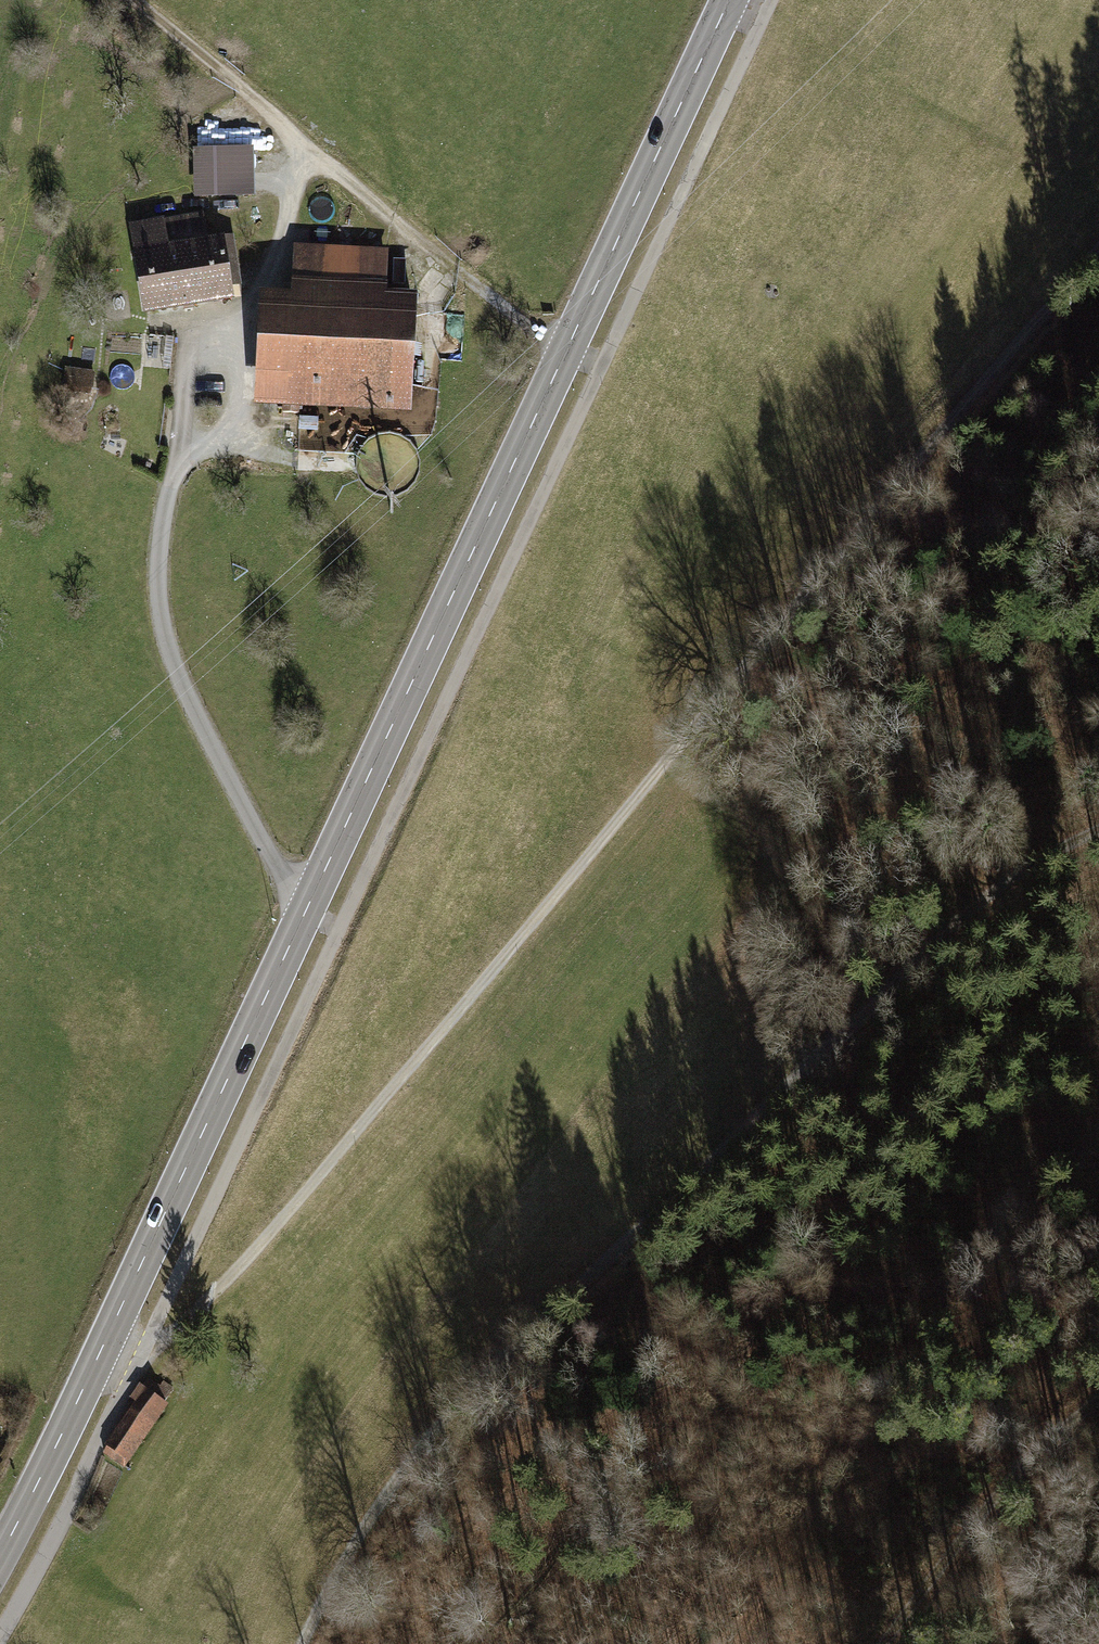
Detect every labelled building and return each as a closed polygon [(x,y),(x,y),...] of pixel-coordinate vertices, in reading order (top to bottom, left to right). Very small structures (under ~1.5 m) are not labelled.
[(249,153),(188,155),(190,201),(251,198),(249,153)] [(127,229),(140,319),(227,306),(225,292),(241,289),(233,239),(204,243),(200,218),(127,229)] [(287,298),(257,297),(254,413),(407,416),(410,301),(382,300),(383,253),(288,251),(287,298)] [(91,376),(62,372),(58,397),(87,401),(91,376)] [(121,1469),(172,1393),(162,1386),(160,1389),(149,1382),(145,1388),(140,1385),(131,1399),(135,1402),(107,1445),(103,1456),(121,1469)]
